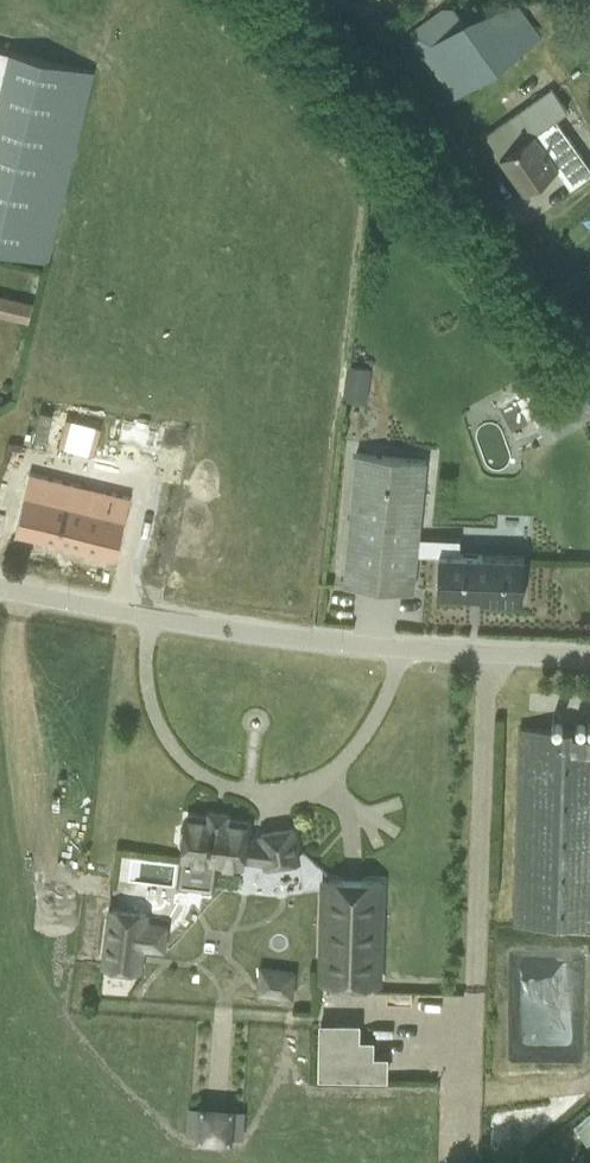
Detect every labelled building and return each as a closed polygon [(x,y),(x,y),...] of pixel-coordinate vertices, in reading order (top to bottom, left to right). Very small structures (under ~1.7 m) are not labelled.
[(410,34),(455,97),(558,25),(545,8),(527,21),(516,6),(463,21),(451,5),(410,34)] [(48,263),(93,73),(0,50),(0,252),(48,263)] [(551,89),(485,135),(500,157),(499,157),(523,191),(555,168),(570,188),(589,174),(589,170),(554,120),(567,111),(551,89)] [(28,322),(32,304),(0,296),(0,316),(28,322)] [(342,400),(366,403),(371,367),(347,364),(342,400)] [(570,368),(580,387),(588,383),(577,364),(570,368)] [(494,402),(506,425),(515,457),(589,416),(589,405),(580,387),(570,368),(569,367),(546,380),(544,375),(494,402)] [(38,427),(26,424),(20,449),(32,452),(38,427)] [(356,453),(342,585),(413,592),(417,553),(419,538),(426,460),(356,453)] [(29,474),(15,531),(114,555),(128,498),(29,474)] [(459,539),(419,538),(417,553),(438,554),(436,594),(479,595),(479,600),(522,601),(523,554),(459,553),(459,539)] [(536,718),(554,718),(553,697),(536,697),(536,718)] [(513,925),(589,927),(589,729),(519,727),(518,751),(513,925)] [(183,845),(181,857),(241,865),(242,858),(264,861),(265,864),(297,859),(292,829),(260,834),(261,839),(245,837),(246,822),(226,820),(227,815),(207,812),(207,817),(187,815),(185,828),(179,830),(178,841),(183,845)] [(323,879),(320,980),(378,982),(381,881),(323,879)] [(150,911),(107,906),(100,966),(142,971),(150,911)] [(271,996),(276,968),(242,962),(237,989),(271,996)] [(572,1128),(589,1148),(589,1112),(572,1128)]
